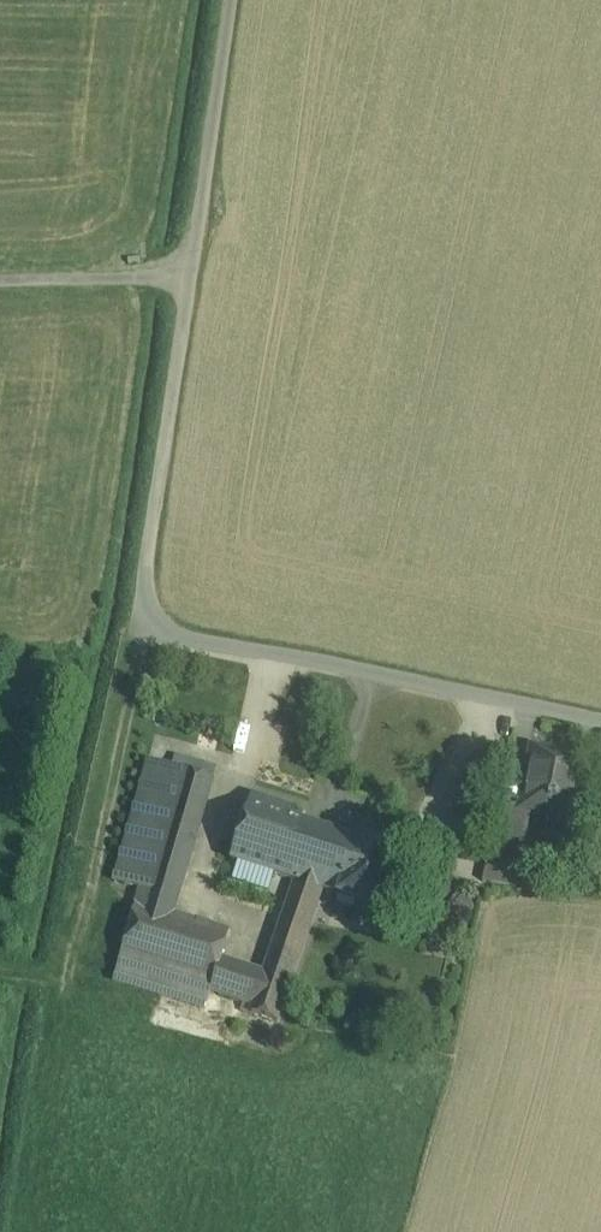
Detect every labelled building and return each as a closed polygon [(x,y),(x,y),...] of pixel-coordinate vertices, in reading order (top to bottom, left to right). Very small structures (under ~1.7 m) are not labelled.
[(584,761),(534,751),(522,810),(521,812),(531,814),(572,822),(584,761)] [(216,769),(190,761),(186,773),(212,782),(216,769)] [(148,763),(114,882),(141,890),(150,859),(175,771),(148,763)] [(175,771),(150,859),(187,870),(212,782),(186,773),(175,771)] [(292,809),(252,797),(236,845),(222,841),(217,858),(295,883),(263,974),(221,961),(213,987),(211,994),(252,1008),(249,1015),(277,1024),(323,892),(323,891),(344,836),(289,819),(292,809)] [(522,810),(498,805),(489,849),(522,855),(531,814),(521,812),(522,810)] [(359,841),(344,836),(323,891),(323,892),(338,897),(338,898),(379,912),(401,853),(360,840),(359,841)] [(522,855),(489,849),(482,884),(515,891),(522,855)] [(187,870),(150,859),(141,890),(177,901),(187,870)] [(177,901),(141,890),(136,904),(172,915),(172,914),(174,915),(177,901)] [(172,915),(136,904),(120,958),(213,987),(221,961),(222,960),(230,932),(174,915),(172,914),(172,915)] [(213,987),(120,958),(113,982),(206,1010),(210,994),(211,994),(213,987)]
